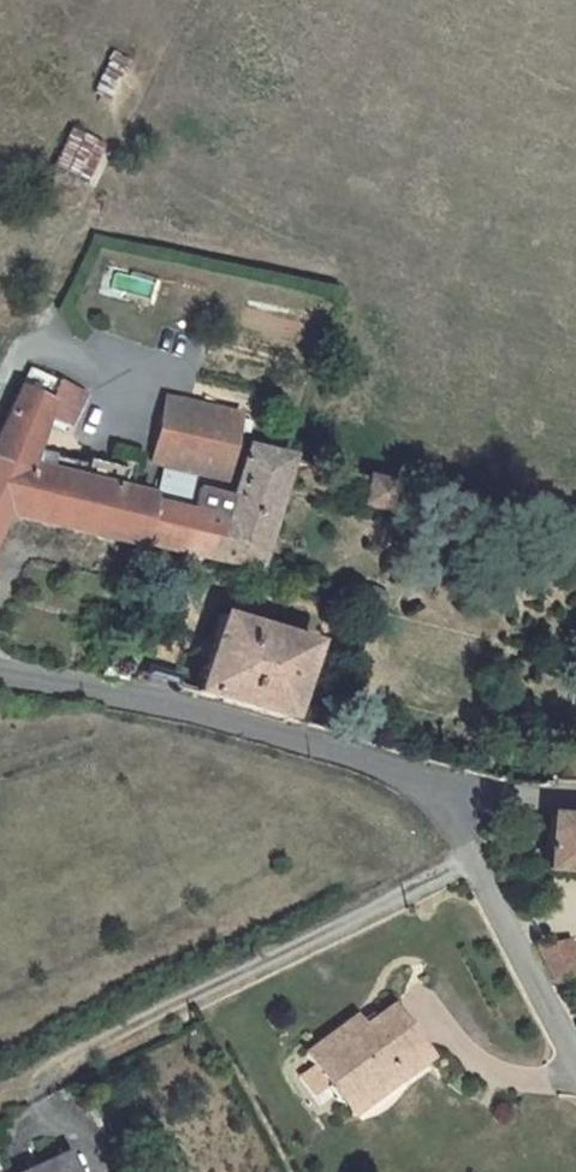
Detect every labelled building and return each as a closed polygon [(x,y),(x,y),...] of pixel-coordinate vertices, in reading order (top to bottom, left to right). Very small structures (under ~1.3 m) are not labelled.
[(65,128),(47,169),(82,183),(99,143),(65,128)] [(0,429),(0,461),(27,468),(31,454),(40,428),(42,422),(69,432),(84,397),(28,372),(7,413),(0,429)] [(151,465),(164,468),(195,476),(222,482),(239,418),(165,401),(151,465)] [(205,520),(194,560),(252,575),(287,459),(244,449),(229,497),(195,490),(189,516),(205,520)] [(27,468),(80,481),(84,469),(31,454),(27,468)] [(5,516),(27,468),(0,461),(0,527),(5,516)] [(80,481),(127,493),(129,488),(121,486),(125,473),(87,463),(84,469),(80,481)] [(5,516),(66,532),(80,481),(27,468),(5,516)] [(195,476),(164,468),(155,500),(187,508),(195,476)] [(384,516),(392,485),(366,479),(359,510),(384,516)] [(66,532),(135,550),(137,545),(147,505),(148,499),(127,493),(80,481),(66,532)] [(137,545),(194,560),(205,520),(189,516),(147,505),(137,545)] [(312,646),(219,618),(196,693),(287,721),(312,646)] [(548,817),(543,871),(575,874),(575,819),(548,817)] [(566,941),(534,948),(553,985),(575,979),(566,941)] [(305,1055),(343,1106),(389,1072),(396,1081),(426,1058),(389,1009),(360,1030),(352,1020),(305,1055)] [(343,1106),(350,1115),(396,1081),(389,1072),(343,1106)] [(29,1171),(71,1171),(63,1155),(29,1171)]
